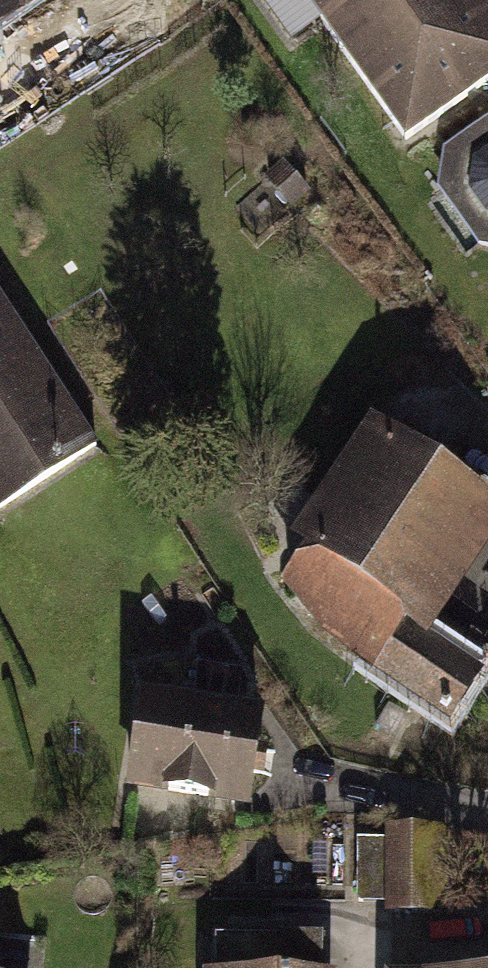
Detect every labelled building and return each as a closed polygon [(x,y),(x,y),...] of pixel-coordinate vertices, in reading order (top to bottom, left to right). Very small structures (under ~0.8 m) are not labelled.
[(3,0),(0,0),(0,24),(13,15),(3,0)] [(292,41),(320,21),(405,140),(487,81),(487,25),(470,0),(262,0),(292,41)] [(487,25),(487,0),(470,0),(487,25)] [(448,152),(441,189),(481,244),(487,245),(487,123),(448,152)] [(89,449),(0,313),(0,507),(89,449)] [(387,445),(291,589),(325,630),(379,671),(447,716),(474,675),(448,658),(458,643),(414,613),(483,508),(387,445)] [(259,717),(144,699),(131,784),(245,802),(259,717)] [(392,842),(359,842),(359,902),(390,902),(390,913),(431,913),(431,831),(392,831),(392,842)] [(326,936),(237,935),(237,967),(326,967),(326,936)]
